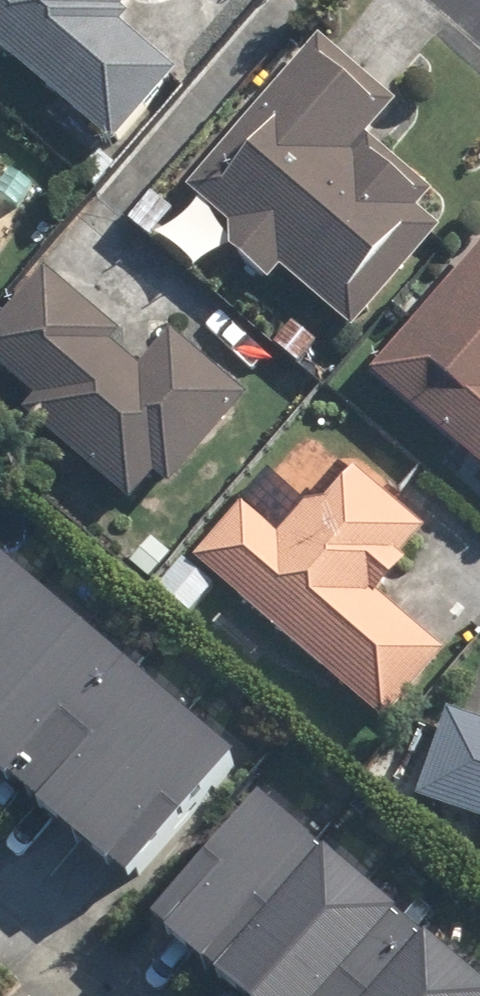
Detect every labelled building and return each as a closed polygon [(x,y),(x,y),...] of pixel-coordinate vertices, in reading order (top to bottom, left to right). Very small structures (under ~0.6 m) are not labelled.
[(110,158),(176,83),(121,35),(130,24),(121,17),(136,0),(0,0),(0,62),(110,158)] [(278,278),(350,340),(438,236),(416,218),(431,201),(365,144),(393,110),(317,45),(187,197),(226,234),(227,263),(267,292),(278,278)] [(367,383),(479,478),(479,251),(367,383)] [(127,513),(152,485),(165,497),(248,404),(172,338),(138,376),(108,350),(116,341),(43,276),(0,328),(0,376),(32,406),(21,420),(127,513)] [(216,590),(381,733),(444,661),(376,603),(404,571),(399,567),(424,539),(351,476),(315,516),(306,508),(276,543),(240,512),(191,568),(185,562),(157,594),(189,621),(216,590)] [(0,542),(0,763),(128,877),(238,753),(0,542)] [(412,806),(479,830),(479,728),(443,716),(412,806)] [(271,786),(156,914),(249,995),(479,995),(479,971),(271,786)]
